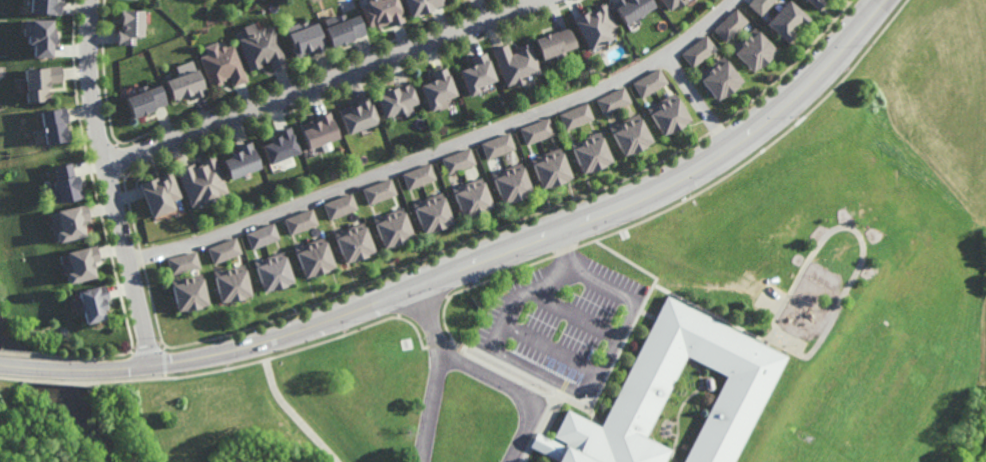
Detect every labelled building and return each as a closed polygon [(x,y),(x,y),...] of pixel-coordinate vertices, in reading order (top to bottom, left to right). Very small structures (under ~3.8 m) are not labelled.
[(23,14),(24,0),(56,0),(55,16),(23,14)] [(364,2),(368,0),(376,0),(377,1),(380,0),(394,0),(403,22),(389,28),(387,24),(375,29),(374,26),(367,29),(359,8),(365,5),(364,2)] [(408,19),(401,0),(440,0),(442,5),(430,10),(430,11),(416,16),(408,19)] [(607,3),(612,0),(646,0),(650,8),(639,15),(640,17),(633,21),(632,19),(620,26),(610,9),(607,3)] [(667,11),(657,0),(682,0),(684,2),(675,9),(673,6),(667,11)] [(746,4),(750,0),(774,0),(759,16),(746,4)] [(799,26),(797,24),(789,33),(791,36),(784,43),(764,24),(786,0),(806,19),(799,26)] [(815,10),(804,0),(819,0),(821,2),(815,10)] [(604,33),(608,40),(589,50),(572,19),(583,14),(584,15),(591,11),(590,9),(592,9),(591,7),(598,4),(599,5),(601,4),(613,28),(604,33)] [(725,42),(713,29),(736,8),(747,21),(725,42)] [(141,22),(144,22),(144,30),(141,30),(141,38),(131,38),(131,47),(114,47),(114,31),(118,31),(118,26),(117,26),(117,17),(116,17),(116,11),(141,11),(141,22)] [(344,21),(355,16),(362,36),(350,40),(351,42),(343,45),(336,48),(336,47),(328,50),(320,30),(323,28),(321,21),(333,16),(333,18),(342,15),(344,21)] [(27,21),(48,21),(48,30),(48,36),(50,36),(52,39),(52,43),(50,45),(50,46),(47,46),(47,60),(28,60),(28,47),(22,47),(22,38),(19,38),(19,21),(27,21)] [(305,27),(315,24),(324,51),(310,56),(309,55),(294,60),(291,51),(289,52),(283,36),(284,35),(282,29),(285,27),(285,26),(293,23),(293,25),(295,24),(295,26),(303,23),(305,27)] [(757,69),(757,68),(754,70),(754,69),(750,72),(733,53),(733,52),(730,48),(753,27),(774,51),(770,54),(771,55),(769,57),(769,58),(757,69)] [(269,74),(265,62),(256,65),(257,68),(246,73),(233,41),(251,34),(250,32),(260,28),(261,31),(269,28),(284,68),(269,74)] [(576,47),(564,52),(565,56),(557,60),(555,56),(542,61),(534,41),(542,38),(542,37),(548,34),(548,35),(556,32),(557,33),(569,28),(576,47)] [(706,35),(716,49),(691,68),(681,54),(706,35)] [(541,74),(523,81),(525,84),(516,88),(514,84),(506,87),(492,50),(507,45),(511,55),(516,53),(515,53),(520,51),(518,47),(530,43),(541,74)] [(245,83),(232,87),(229,77),(224,79),(225,81),(220,83),(221,85),(210,90),(198,58),(215,52),(214,50),(224,46),(225,48),(231,46),(245,83)] [(468,98),(458,72),(466,69),(465,68),(472,66),(469,59),(484,53),(495,82),(476,90),(478,95),(468,98)] [(723,98),(722,97),(720,99),(719,98),(715,101),(699,80),(700,79),(696,75),(722,56),(741,81),(737,84),(737,85),(735,87),(736,88),(723,98)] [(21,106),(18,72),(42,70),(42,68),(57,67),(58,83),(44,84),(44,91),(43,91),(45,104),(21,106)] [(438,111),(438,110),(429,113),(418,87),(426,84),(433,81),(430,74),(444,68),(456,97),(445,102),(447,108),(438,111)] [(639,99),(631,84),(657,68),(666,83),(639,99)] [(202,89),(203,88),(206,95),(190,101),(189,98),(180,101),(179,99),(178,100),(178,101),(175,102),(174,101),(170,103),(163,84),(176,78),(175,76),(184,73),(185,75),(195,71),(202,89)] [(416,105),(403,110),(404,113),(395,117),(394,116),(382,120),(374,99),(381,96),(379,92),(387,89),(388,92),(395,89),(396,90),(409,85),(416,105)] [(146,92),(157,87),(164,106),(152,111),(153,113),(145,116),(145,117),(138,119),(138,118),(130,121),(122,101),(136,96),(135,91),(144,87),(146,92)] [(602,117),(594,101),(622,87),(630,103),(602,117)] [(668,134),(667,133),(665,135),(664,134),(660,137),(647,115),(648,114),(645,109),(673,93),(688,120),(682,123),(683,125),(681,126),(682,126),(668,134)] [(346,137),(338,117),(339,117),(337,111),(353,105),(353,104),(367,98),(377,125),(346,137)] [(565,131),(558,115),(585,104),(592,120),(565,131)] [(63,134),(65,134),(66,144),(40,149),(35,115),(54,112),(54,111),(61,110),(63,126),(62,126),(63,134)] [(306,152),(299,133),(301,133),(298,126),(314,120),(314,119),(328,113),(338,140),(306,152)] [(629,156),(627,154),(620,157),(608,134),(609,133),(607,129),(636,113),(651,142),(643,146),(644,148),(629,156)] [(525,146),(519,129),(548,118),(554,135),(525,146)] [(267,167),(259,149),(269,145),(267,142),(276,138),(274,134),(288,129),(298,155),(267,167)] [(590,173),(589,171),(582,175),(569,145),(598,133),(611,162),(603,165),(604,167),(590,173)] [(486,161),(480,144),(509,134),(515,150),(486,161)] [(230,182),(222,163),(231,159),(230,157),(234,155),(234,154),(237,153),(235,149),(248,143),(259,170),(235,179),(235,180),(230,182)] [(549,190),(549,188),(542,191),(530,160),(560,148),(572,179),(564,182),(565,184),(549,190)] [(447,176),(441,160),(469,149),(475,165),(447,176)] [(212,159),(214,158),(227,190),(217,194),(217,195),(202,201),(201,199),(189,205),(175,172),(192,166),(194,170),(200,167),(201,168),(204,167),(202,163),(205,162),(204,161),(211,158),(212,159)] [(526,196),(525,194),(511,200),(510,197),(500,201),(490,175),(521,163),(533,194),(526,196)] [(407,192),(401,176),(430,165),(436,180),(407,192)] [(70,179),(76,177),(79,193),(54,199),(51,183),(53,183),(50,170),(67,166),(70,179)] [(168,176),(170,175),(174,183),(175,183),(180,195),(170,198),(172,205),(149,214),(139,186),(154,180),(156,185),(162,183),(160,179),(162,178),(162,177),(168,174),(168,176)] [(470,215),(469,213),(462,216),(452,190),(481,178),(492,205),(486,207),(486,208),(470,215)] [(367,203),(362,189),(390,179),(395,193),(367,203)] [(327,217),(322,203),(351,192),(357,207),(327,217)] [(434,198),(443,194),(452,219),(445,222),(445,224),(430,229),(430,228),(423,231),(412,202),(432,194),(434,198)] [(86,216),(78,218),(80,224),(79,224),(81,232),(54,239),(52,230),(49,231),(46,221),(54,219),(51,206),(74,201),(74,202),(82,200),(86,216)] [(391,244),(391,243),(382,246),(372,217),(402,206),(412,235),(405,237),(406,239),(391,244)] [(288,233),(283,218),(311,207),(317,223),(288,233)] [(351,260),(350,258),(342,261),(332,235),(334,235),(333,231),(362,220),(373,249),(366,252),(367,253),(351,260)] [(251,248),(245,233),(273,222),(279,237),(251,248)] [(311,275),(310,273),(303,276),(293,250),(294,250),(293,246),(323,235),(333,265),(325,268),(326,269),(311,275)] [(212,262),(207,247),(236,237),(241,252),(212,262)] [(96,258),(88,260),(91,274),(63,281),(61,270),(66,269),(61,248),(83,243),(84,244),(92,242),(96,258)] [(169,274),(166,257),(195,250),(199,267),(169,274)] [(292,280),(287,281),(288,282),(285,283),(285,284),(269,289),(268,287),(260,289),(251,260),(282,250),(292,280)] [(228,301),(227,300),(224,301),(224,300),(219,301),(212,270),(244,263),(247,278),(246,278),(249,293),(245,294),(245,295),(243,296),(243,298),(228,301)] [(183,309),(183,308),(175,309),(169,279),(201,273),(206,303),(200,304),(200,306),(183,309)] [(105,298),(103,298),(105,306),(99,307),(102,317),(81,322),(73,289),(78,288),(78,287),(82,286),(83,287),(94,284),(94,285),(101,283),(105,298)] [(788,357),(735,461),(685,461),(729,377),(689,356),(647,438),(672,452),(667,461),(560,461),(532,447),(539,433),(568,448),(570,444),(557,438),(570,412),(602,429),(669,297),(788,357)] [(708,391),(706,389),(705,380),(706,377),(710,377),(713,379),(714,387),(712,390),(708,391)]
